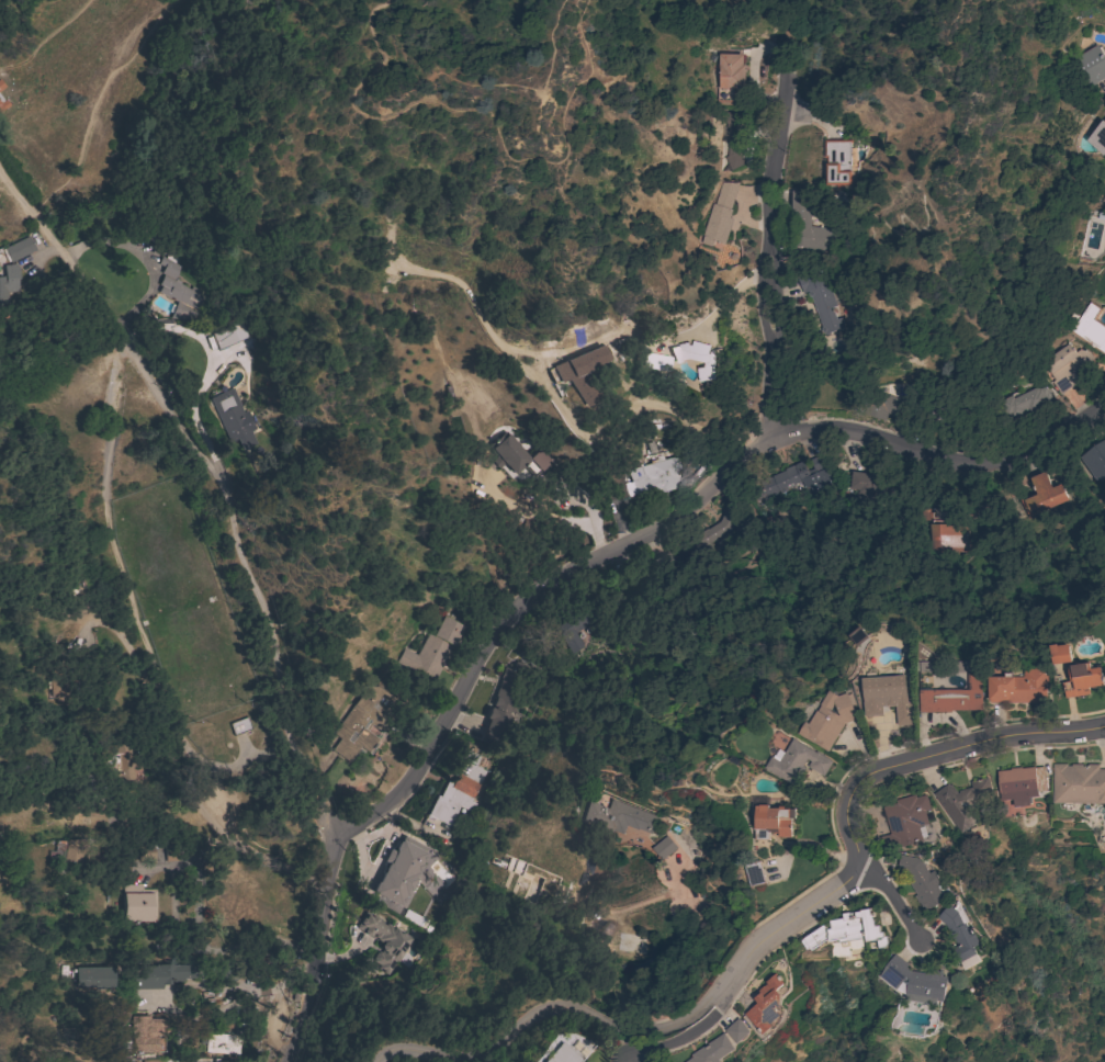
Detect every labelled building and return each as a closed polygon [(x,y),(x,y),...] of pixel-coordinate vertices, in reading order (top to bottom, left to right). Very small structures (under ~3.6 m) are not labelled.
[(1100,46),(1104,55),(1104,77),(1085,89),(1069,60),(1096,44),(1097,47),(1100,46)] [(717,75),(718,75),(718,54),(742,54),(742,64),(745,64),(745,88),(734,88),(734,102),(723,102),(723,104),(717,104),(717,100),(717,75)] [(1103,121),(1104,118),(1104,152),(1103,155),(1085,140),(1102,120),(1103,121)] [(726,142),(722,142),(722,129),(743,129),(743,157),(749,157),(749,169),(725,168),(726,142)] [(823,139),(850,139),(850,143),(848,143),(848,170),(849,170),(849,172),(852,172),(852,182),(849,182),(849,184),(843,184),(843,187),(835,187),(835,184),(825,184),(825,182),(824,182),(823,167),(825,167),(825,158),(823,158),(823,139)] [(712,203),(713,204),(721,179),(737,184),(730,208),(732,210),(729,217),(732,218),(724,245),(713,240),(711,247),(700,242),(702,236),(701,236),(712,203)] [(835,229),(832,252),(791,247),(790,190),(810,190),(810,226),(835,229)] [(137,222),(150,213),(172,247),(160,256),(137,222)] [(10,261),(8,262),(1,249),(3,248),(3,247),(27,236),(36,233),(42,245),(34,249),(35,250),(10,261)] [(166,258),(169,252),(172,255),(171,255),(179,258),(176,263),(181,266),(173,280),(174,280),(176,278),(181,281),(180,283),(191,289),(193,285),(202,291),(201,294),(204,295),(191,320),(168,317),(170,313),(168,310),(171,304),(174,305),(176,301),(157,292),(159,285),(158,284),(162,273),(160,272),(164,267),(157,263),(161,256),(166,258)] [(810,297),(808,296),(807,293),(808,291),(802,293),(794,275),(825,262),(833,281),(827,283),(828,284),(831,287),(828,290),(835,306),(831,307),(836,319),(841,318),(844,327),(824,335),(824,332),(822,332),(821,329),(821,327),(810,297)] [(10,313),(0,313),(0,276),(4,275),(3,264),(14,263),(15,267),(18,267),(19,279),(16,279),(18,291),(9,292),(10,313)] [(1095,319),(1104,326),(1104,355),(1062,327),(1072,310),(1079,316),(1089,301),(1102,309),(1095,319)] [(241,319),(249,336),(217,350),(210,332),(241,319)] [(690,359),(672,363),(668,348),(677,346),(677,344),(690,342),(692,342),(692,341),(720,348),(715,365),(718,380),(700,382),(699,368),(706,366),(707,362),(690,359)] [(1093,358),(1073,372),(1079,381),(1060,394),(1051,382),(1053,380),(1048,372),(1049,371),(1042,361),(1069,343),(1074,352),(1080,349),(1080,350),(1089,351),(1093,358)] [(571,407),(587,403),(577,371),(601,364),(597,349),(546,364),(553,384),(563,381),(571,407)] [(666,371),(644,366),(644,365),(642,364),(644,351),(668,357),(666,371)] [(1056,408),(1014,429),(1007,414),(1005,415),(999,402),(1002,399),(1001,397),(1034,382),(1037,388),(1044,386),(1046,392),(1047,391),(1056,408)] [(207,398),(232,386),(243,411),(247,409),(256,429),(251,431),(257,443),(241,450),(235,438),(227,441),(207,398)] [(886,420),(864,414),(871,389),(915,403),(910,420),(888,414),(886,420)] [(528,457),(540,448),(551,461),(532,477),(521,465),(511,474),(487,445),(505,431),(528,457)] [(1080,457),(1104,440),(1104,476),(1098,481),(1097,478),(1095,481),(1080,457)] [(822,453),(827,465),(815,472),(809,460),(822,453)] [(650,463),(649,461),(656,459),(656,461),(676,455),(683,482),(674,484),(675,487),(658,493),(657,488),(634,495),(627,470),(650,463)] [(764,500),(802,484),(807,495),(829,486),(822,467),(804,475),(800,464),(756,482),(764,500)] [(1036,494),(1029,477),(1045,471),(1051,487),(1060,484),(1068,500),(1030,517),(1023,499),(1036,494)] [(849,488),(852,472),(898,478),(894,497),(884,496),(886,490),(872,489),(872,494),(861,493),(862,489),(849,488)] [(726,504),(740,509),(731,529),(709,542),(710,550),(690,553),(687,535),(700,533),(699,532),(706,528),(707,530),(719,521),(726,504)] [(928,524),(918,524),(918,510),(922,510),(922,509),(950,509),(950,524),(969,524),(969,550),(966,550),(966,551),(928,551),(928,524)] [(670,565),(655,573),(650,561),(665,553),(670,565)] [(559,635),(560,635),(554,626),(555,626),(555,625),(559,623),(560,623),(567,619),(561,609),(578,598),(582,608),(595,608),(596,623),(587,623),(573,632),(578,640),(578,639),(582,643),(580,643),(582,645),(571,653),(559,635)] [(429,631),(432,633),(442,615),(462,625),(432,681),(396,662),(404,647),(416,654),(429,631)] [(859,626),(868,636),(857,646),(848,635),(859,626)] [(1050,645),(1058,644),(1058,645),(1070,644),(1072,659),(1070,660),(1071,662),(1053,664),(1050,645)] [(974,660),(974,671),(920,673),(920,662),(974,660)] [(1089,687),(1089,689),(1090,694),(1065,698),(1062,682),(1071,681),(1068,666),(1090,663),(1091,668),(1101,667),(1104,685),(1089,687)] [(500,677),(499,677),(504,665),(516,669),(507,694),(517,698),(512,711),(508,710),(505,718),(493,713),(495,707),(492,705),(495,698),(493,697),(500,677)] [(1024,668),(1048,668),(1048,681),(1047,681),(1047,703),(988,702),(988,676),(1004,677),(1004,671),(1012,673),(1012,676),(1024,677),(1024,668)] [(950,710),(950,712),(918,712),(918,690),(968,689),(968,673),(981,673),(982,710),(950,710)] [(905,675),(907,704),(881,707),(882,714),(865,715),(862,698),(861,692),(862,692),(861,678),(905,675)] [(372,680),(405,705),(384,734),(371,724),(367,731),(377,738),(367,752),(359,746),(348,761),(331,749),(340,737),(334,733),(372,680)] [(826,752),(815,744),(814,745),(797,733),(804,721),(808,723),(815,710),(816,711),(821,705),(820,704),(828,690),(837,696),(846,692),(847,694),(850,693),(855,704),(852,705),(856,718),(844,723),(826,752)] [(912,705),(913,721),(894,723),(893,712),(897,711),(897,709),(900,707),(912,705)] [(247,716),(251,728),(233,735),(228,723),(247,716)] [(814,753),(815,752),(832,761),(822,776),(807,766),(810,761),(805,758),(802,765),(805,767),(793,786),(764,767),(770,757),(771,758),(774,755),(778,748),(783,753),(792,738),(814,753)] [(133,765),(146,762),(150,788),(112,793),(104,746),(129,743),(133,765)] [(449,826),(432,817),(431,821),(424,816),(426,813),(427,813),(435,794),(438,795),(446,781),(450,783),(454,776),(449,773),(461,747),(463,748),(465,744),(475,748),(473,754),(480,756),(475,766),(477,766),(477,765),(482,767),(481,768),(485,770),(471,801),(476,803),(472,812),(459,805),(449,826)] [(1097,769),(1104,769),(1104,803),(1051,803),(1052,764),(1065,764),(1065,766),(1070,766),(1070,764),(1097,764),(1097,769)] [(1010,769),(1010,768),(1021,767),(1021,768),(1034,767),(1034,768),(1042,767),(1046,790),(1037,791),(1037,795),(1028,796),(1029,805),(1013,807),(1012,799),(1000,801),(996,771),(1010,769)] [(978,821),(960,833),(933,793),(947,783),(948,786),(950,784),(957,793),(958,792),(958,791),(971,787),(969,782),(986,777),(993,799),(967,806),(978,821)] [(895,803),(894,800),(914,794),(915,798),(925,794),(929,809),(924,811),(927,824),(918,826),(922,840),(883,851),(880,837),(890,834),(882,806),(895,803)] [(657,817),(651,834),(639,829),(638,831),(627,825),(623,834),(611,829),(610,833),(577,820),(585,800),(605,807),(609,798),(657,817)] [(756,825),(755,825),(755,821),(756,805),(759,805),(759,804),(768,804),(768,807),(778,809),(778,806),(783,806),(783,809),(794,809),(794,818),(790,818),(790,837),(778,837),(778,833),(774,833),(774,832),(769,832),(769,839),(756,839),(756,825)] [(666,835),(676,846),(662,859),(652,848),(666,835)] [(140,863),(140,859),(131,860),(128,874),(117,873),(120,857),(129,858),(126,839),(149,836),(154,861),(140,863)] [(54,868),(54,863),(47,863),(47,850),(54,851),(55,839),(64,840),(60,869),(54,868)] [(373,882),(375,883),(385,862),(381,860),(387,848),(393,852),(394,849),(393,849),(396,840),(397,841),(398,839),(425,852),(422,855),(424,856),(421,861),(420,861),(419,863),(420,865),(407,892),(406,891),(404,896),(403,895),(403,896),(403,899),(401,903),(398,903),(397,906),(370,892),(371,890),(370,890),(373,882)] [(164,846),(176,845),(177,860),(165,860),(164,846)] [(927,873),(933,870),(939,882),(935,885),(944,899),(924,912),(918,903),(917,903),(913,896),(915,894),(902,873),(895,872),(899,855),(918,858),(927,873)] [(745,865),(760,860),(766,883),(752,888),(745,865)] [(135,884),(135,883),(139,883),(139,889),(154,889),(153,917),(151,919),(148,919),(148,920),(121,920),(121,884),(135,884)] [(936,917),(947,904),(952,908),(955,902),(957,900),(968,922),(965,923),(970,934),(973,933),(979,944),(973,947),(974,949),(973,950),(977,954),(960,963),(952,947),(956,946),(954,941),(952,941),(945,925),(936,917)] [(859,914),(858,910),(871,907),(877,940),(864,942),(862,938),(838,942),(837,937),(831,938),(818,947),(818,946),(812,950),(804,938),(810,935),(809,933),(828,919),(859,914)] [(402,951),(409,956),(403,968),(394,963),(387,974),(376,968),(379,964),(371,960),(372,959),(372,958),(374,952),(375,952),(376,950),(380,951),(381,949),(379,946),(381,942),(368,935),(367,936),(363,934),(362,931),(354,927),(363,911),(410,937),(402,951)] [(928,974),(929,970),(941,971),(941,976),(946,976),(943,1002),(936,1001),(935,1005),(904,999),(905,995),(904,994),(905,985),(901,982),(895,990),(879,976),(883,967),(893,953),(907,964),(905,967),(910,971),(928,974)] [(133,988),(133,965),(155,965),(155,964),(192,963),(192,978),(182,978),(182,981),(167,981),(167,984),(160,984),(160,988),(133,988)] [(107,969),(72,968),(72,989),(107,989),(107,969)] [(745,1014),(757,1003),(754,998),(758,994),(757,992),(767,983),(765,982),(776,973),(783,982),(776,990),(780,995),(779,996),(780,997),(780,1002),(775,1006),(778,1010),(780,1015),(770,1024),(771,1026),(763,1035),(745,1014)] [(149,1015),(149,1018),(166,1018),(166,1028),(153,1028),(154,1029),(154,1031),(155,1033),(154,1035),(153,1036),(164,1036),(165,1051),(156,1051),(156,1052),(132,1052),(132,1016),(149,1015)] [(724,1030),(737,1017),(749,1031),(736,1043),(724,1030)] [(719,1059),(721,1061),(684,1061),(692,1057),(690,1054),(723,1032),(734,1049),(719,1059)] [(239,1035),(238,1053),(205,1051),(205,1043),(199,1042),(199,1033),(214,1035),(214,1033),(239,1035)] [(576,1058),(573,1061),(539,1061),(555,1041),(576,1058)]
